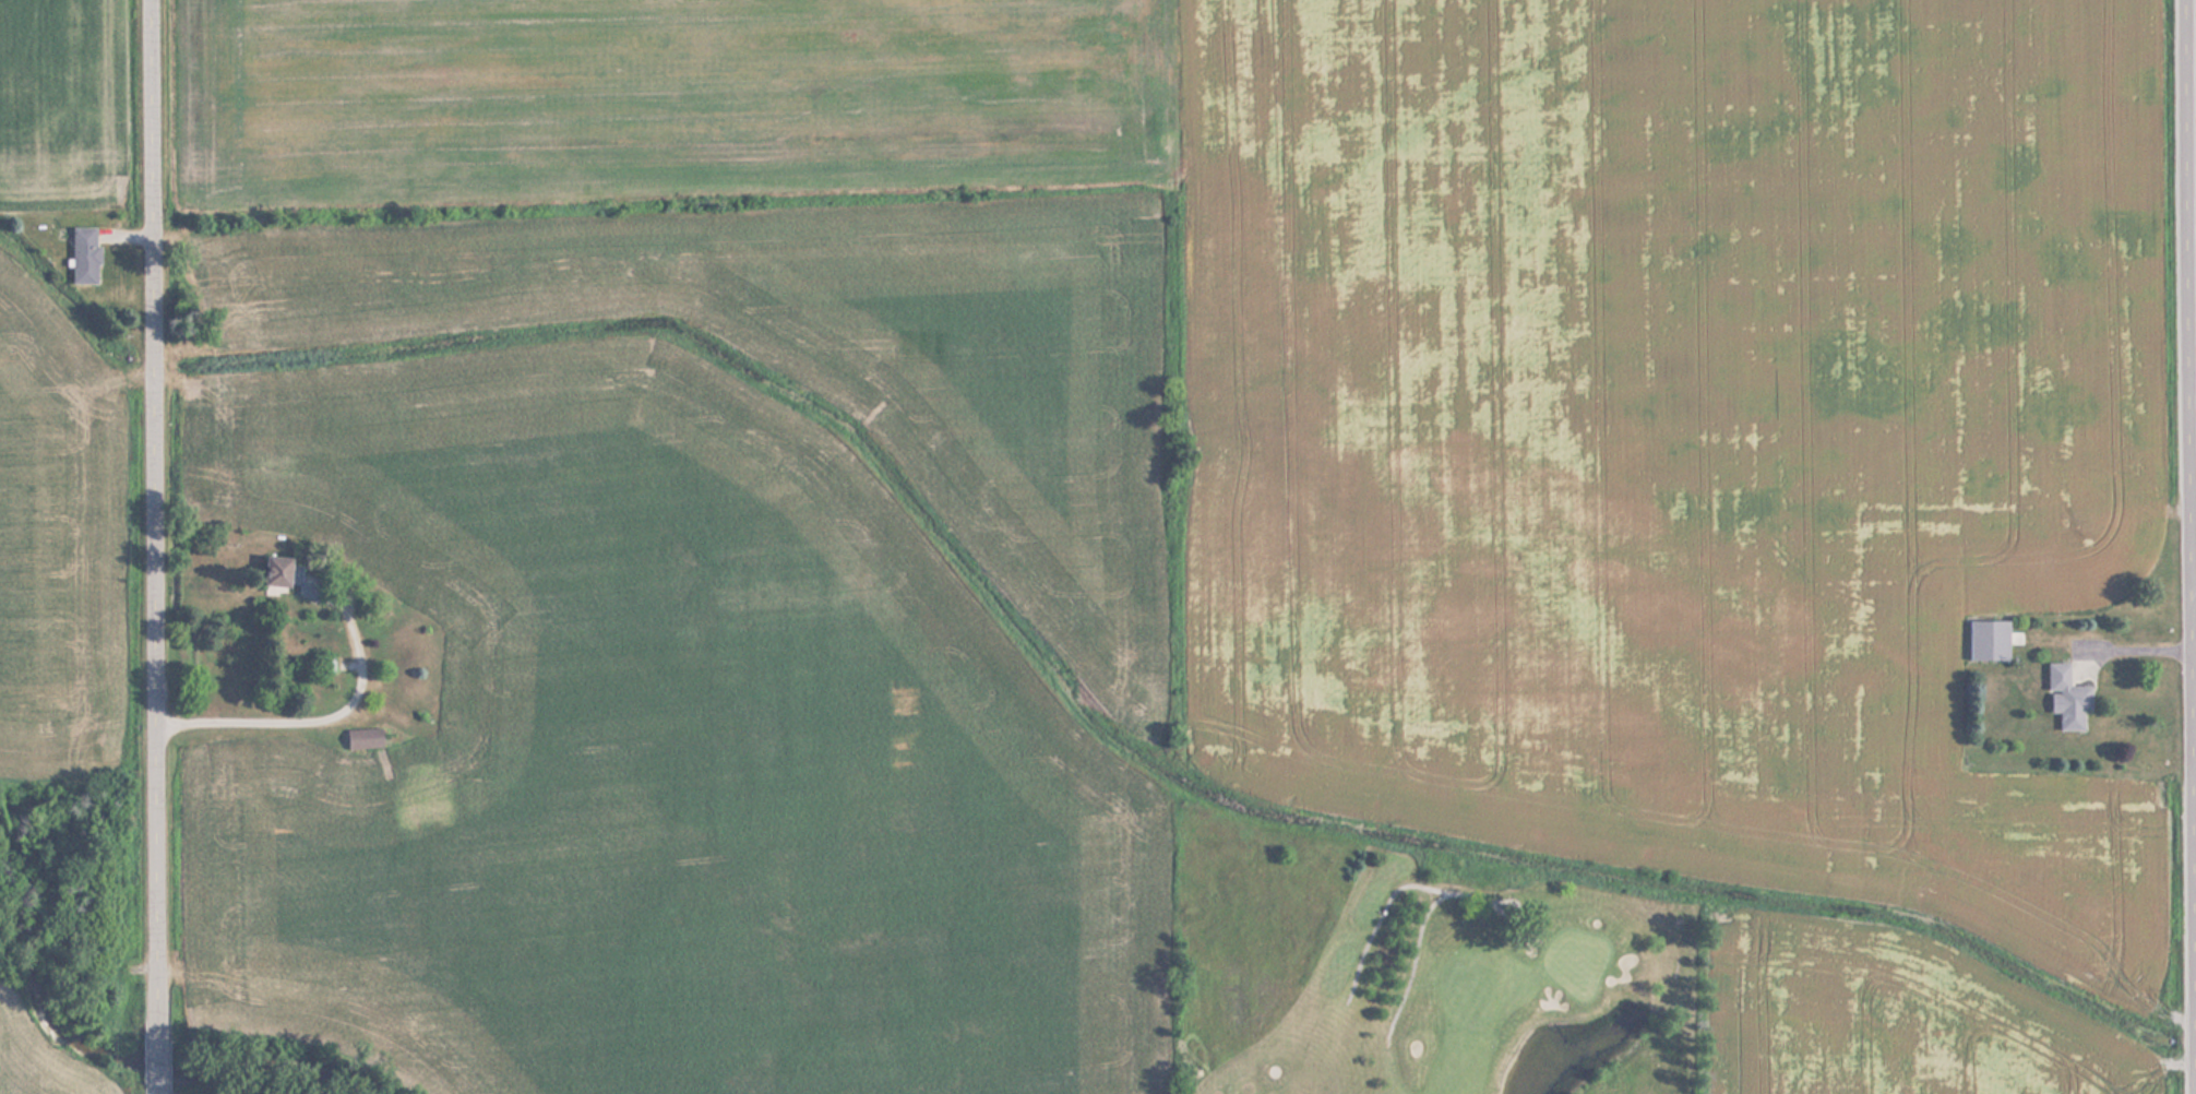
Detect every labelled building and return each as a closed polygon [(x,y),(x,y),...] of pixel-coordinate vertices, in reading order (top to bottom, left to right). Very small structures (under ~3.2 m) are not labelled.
[(72,285),(99,285),(99,228),(72,228),(72,285)] [(291,557),(264,556),(262,586),(297,588),(296,598),(322,600),(324,578),(300,576),(301,565),(291,565),(291,557)] [(1968,659),(2007,659),(2007,620),(1969,620),(1968,659)] [(2082,729),(2081,709),(2090,709),(2090,685),(2068,686),(2067,662),(2046,663),(2048,712),(2058,711),(2058,730),(2082,729)] [(346,748),(381,748),(381,729),(346,729),(346,748)]
